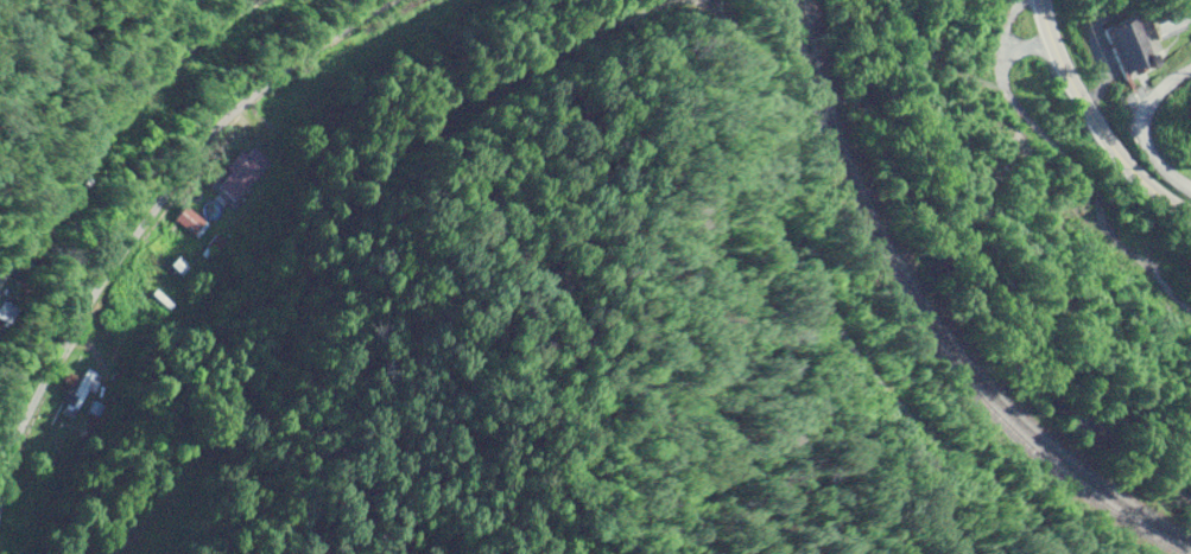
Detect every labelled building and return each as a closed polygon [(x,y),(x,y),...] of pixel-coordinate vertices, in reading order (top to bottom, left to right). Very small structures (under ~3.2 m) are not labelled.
[(1112,28),(1129,75),(1161,63),(1143,16),(1112,28)] [(272,164),(253,146),(219,180),(237,199),(272,164)] [(177,220),(199,237),(210,222),(188,206),(177,220)] [(210,245),(217,251),(225,241),(218,235),(210,245)] [(182,276),(191,266),(181,256),(172,266),(182,276)] [(1,314),(17,321),(23,306),(7,299),(1,314)] [(63,412),(74,418),(100,374),(89,368),(63,412)]
